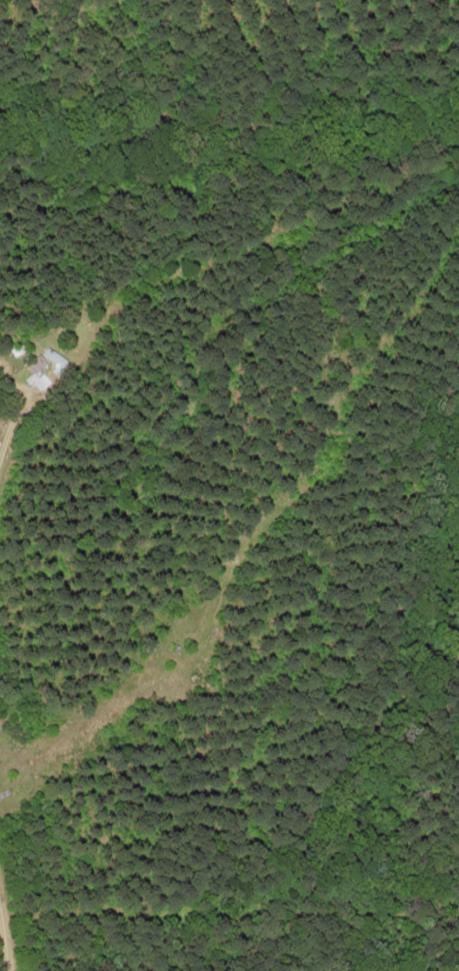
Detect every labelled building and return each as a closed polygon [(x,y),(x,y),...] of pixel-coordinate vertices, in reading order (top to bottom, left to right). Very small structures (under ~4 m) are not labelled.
[(46,359),(57,368),(65,358),(45,343),(28,365),(36,372),(46,359)]
